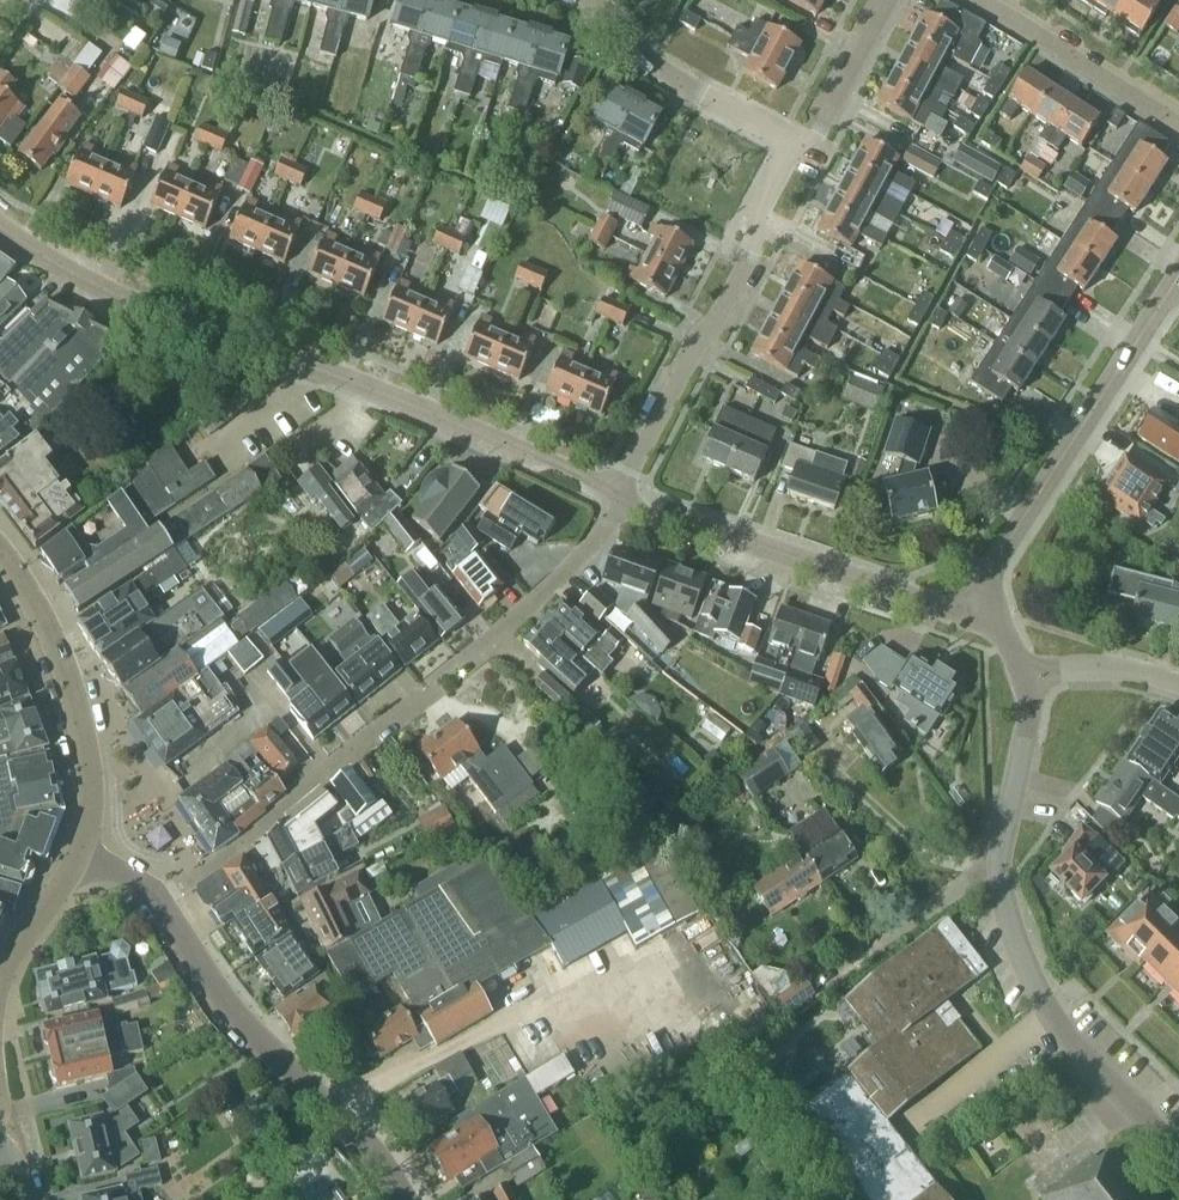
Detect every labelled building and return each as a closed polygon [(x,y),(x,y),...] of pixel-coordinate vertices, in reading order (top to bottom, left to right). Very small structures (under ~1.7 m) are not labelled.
[(155,0),(154,0),(148,10),(162,19),(168,8),(155,0)] [(241,0),(232,34),(245,37),(254,4),(241,0)] [(269,9),(272,10),(272,9),(280,11),(283,0),(271,0),(269,9)] [(280,11),(288,13),(292,10),(294,2),(311,6),(312,0),(283,0),(280,11)] [(311,6),(327,10),(325,18),(327,23),(335,24),(338,13),(341,0),(312,0),(311,6)] [(335,24),(344,27),(348,24),(350,16),(366,20),(371,0),(341,0),(338,13),(335,24)] [(393,27),(409,32),(407,39),(409,45),(417,48),(420,36),(432,0),(401,0),(393,27)] [(417,48),(425,51),(430,47),(432,40),(447,44),(448,44),(458,10),(442,6),(444,1),(440,0),(432,0),(420,36),(417,48)] [(816,15),(824,0),(787,0),(816,15)] [(1090,8),(1105,17),(1108,13),(1117,19),(1129,0),(1095,0),(1090,8)] [(1117,19),(1126,24),(1123,28),(1139,38),(1159,6),(1150,0),(1129,0),(1117,19)] [(946,55),(969,68),(982,45),(975,41),(983,25),(948,6),(945,11),(940,8),(934,19),(925,15),(913,37),(946,55)] [(1170,17),(1178,22),(1178,11),(1175,8),(1170,17)] [(272,10),(268,25),(284,29),(288,13),(280,11),(272,9),(272,10)] [(447,44),(445,51),(462,57),(463,62),(471,65),(475,53),(487,14),(476,11),(474,15),(458,10),(448,44),(447,44)] [(701,20),(685,11),(679,22),(695,31),(701,20)] [(475,53),(471,65),(479,67),(484,63),(499,68),(501,69),(503,62),(502,61),(512,27),(496,22),(498,18),(487,14),(475,53)] [(1170,17),(1164,25),(1178,34),(1178,32),(1178,22),(1170,17)] [(705,21),(700,32),(727,44),(732,34),(705,21)] [(755,21),(748,34),(737,28),(732,37),(788,67),(800,45),(755,21)] [(327,23),(323,39),(339,43),(344,27),(335,24),(327,23)] [(268,25),(264,40),(280,44),(284,29),(268,25)] [(512,27),(502,61),(503,62),(518,66),(516,73),(517,79),(525,82),(529,70),(541,31),(529,28),(528,32),(512,27)] [(529,70),(525,82),(534,84),(539,80),(555,85),(557,78),(567,44),(551,39),(552,35),(541,31),(529,70)] [(727,46),(736,51),(751,59),(743,73),(776,90),(788,67),(732,37),(727,46)] [(901,59),(949,85),(958,89),(963,81),(939,68),(946,55),(913,37),(901,59)] [(181,46),(164,39),(158,53),(175,60),(181,46)] [(323,39),(319,54),(336,58),(339,43),(323,39)] [(46,76),(59,86),(73,67),(86,50),(72,40),(46,76)] [(409,45),(404,60),(421,65),(425,51),(417,48),(409,45)] [(201,68),(212,72),(217,56),(205,52),(201,68)] [(114,91),(122,80),(132,69),(115,55),(106,67),(109,70),(115,75),(107,86),(114,91)] [(581,90),(591,65),(570,56),(559,82),(581,90)] [(922,99),(935,105),(942,93),(953,99),(958,89),(949,85),(901,59),(889,81),(922,99)] [(404,60),(399,76),(412,79),(416,81),(421,65),(404,60)] [(463,62),(459,78),(474,83),(479,67),(471,65),(463,62)] [(1000,66),(991,80),(1001,87),(1010,72),(1000,66)] [(73,67),(59,86),(57,88),(74,101),(90,79),(73,67)] [(26,126),(16,119),(24,108),(6,95),(15,82),(1,72),(0,74),(0,141),(10,148),(26,126)] [(1033,116),(1054,84),(1039,74),(1036,79),(1026,72),(998,114),(1009,121),(1018,107),(1033,116)] [(391,104),(390,105),(401,108),(405,94),(408,86),(410,87),(412,80),(412,79),(399,76),(395,90),(391,104)] [(459,78),(454,93),(470,98),(474,83),(459,78)] [(517,79),(513,94),(529,99),(534,84),(525,82),(517,79)] [(1001,87),(991,80),(983,93),(993,99),(1001,87)] [(877,104),(910,122),(923,129),(930,116),(932,117),(938,106),(935,105),(922,99),(889,81),(877,104)] [(1048,146),(1057,132),(1075,104),(1066,98),(1068,94),(1054,84),(1033,116),(1047,126),(1038,139),(1048,146)] [(174,115),(180,92),(163,87),(156,110),(174,115)] [(611,143),(616,133),(635,98),(625,92),(623,96),(608,88),(591,119),(606,128),(603,134),(604,140),(611,143)] [(129,113),(136,97),(123,91),(116,108),(129,113)] [(513,94),(508,110),(525,114),(529,99),(513,94)] [(976,100),(964,94),(958,104),(970,111),(976,100)] [(65,138),(81,117),(75,113),(79,107),(63,96),(47,117),(48,117),(19,155),(41,171),(52,156),(54,158),(67,140),(65,138)] [(149,103),(136,97),(129,113),(141,119),(149,103)] [(490,100),(484,98),(482,105),(488,107),(490,100)] [(642,147),(659,116),(643,107),(646,103),(635,98),(616,133),(611,143),(619,147),(624,145),(639,153),(642,147)] [(989,106),(979,99),(969,113),(979,120),(989,106)] [(1066,138),(1081,147),(1102,115),(1086,105),(1083,109),(1075,104),(1057,132),(1048,146),(1057,151),(1066,138)] [(1116,130),(1125,116),(1115,109),(1106,123),(1116,130)] [(171,123),(155,117),(142,148),(158,154),(171,123)] [(975,128),(960,118),(954,128),(968,137),(975,128)] [(1170,145),(1138,124),(1112,164),(1150,188),(1167,163),(1161,159),(1170,145)] [(208,147),(215,131),(202,125),(195,142),(208,147)] [(221,153),(228,137),(215,131),(208,147),(221,153)] [(1002,142),(987,132),(980,142),(995,152),(1002,142)] [(619,147),(611,143),(604,140),(596,155),(611,162),(619,147)] [(886,182),(901,190),(909,195),(915,185),(891,173),(898,159),(865,141),(853,164),(886,182)] [(93,196),(107,163),(90,156),(93,149),(83,145),(80,152),(79,151),(65,184),(93,196)] [(1001,167),(962,145),(952,162),(992,184),(1001,167)] [(941,165),(909,148),(901,162),(933,179),(941,165)] [(604,176),(611,162),(596,155),(589,168),(604,176)] [(1029,175),(1037,162),(1028,156),(1019,170),(1028,176),(1029,175)] [(287,182),(294,165),(281,160),(274,176),(287,182)] [(264,167),(250,161),(237,189),(250,195),(264,167)] [(1046,167),(1037,162),(1029,175),(1028,176),(1037,182),(1046,167)] [(124,170),(107,163),(93,196),(121,208),(135,175),(134,175),(137,168),(127,163),(124,170)] [(841,186),(898,216),(903,207),(879,194),(886,182),(853,164),(841,186)] [(1150,188),(1112,164),(1087,203),(1119,224),(1128,210),(1134,214),(1150,188)] [(307,171),(294,165),(287,182),(300,187),(307,171)] [(178,217),(192,184),(175,177),(178,170),(168,166),(165,173),(164,172),(150,205),(178,217)] [(1006,169),(997,184),(1007,190),(1016,175),(1006,169)] [(1090,183),(1074,173),(1064,188),(1080,199),(1090,183)] [(993,191),(978,182),(972,193),(987,201),(993,191)] [(209,192),(192,184),(178,217),(205,229),(220,196),(219,196),(222,189),(212,185),(209,192)] [(862,226),(863,225),(869,213),(893,225),(898,216),(841,186),(830,208),(862,226)] [(366,216),(373,199),(360,194),(353,210),(366,216)] [(640,227),(648,210),(614,194),(606,211),(640,227)] [(386,205),(374,200),(373,199),(366,216),(379,221),(386,205)] [(257,251),(271,218),(254,211),(257,204),(247,200),(244,207),(243,206),(229,239),(257,251)] [(1116,242),(1110,238),(1119,224),(1087,203),(1061,242),(1100,267),(1116,242)] [(858,235),(873,243),(882,247),(887,238),(863,225),(862,226),(830,208),(818,231),(850,248),(858,235)] [(601,217),(595,229),(611,237),(617,225),(601,217)] [(288,226),(271,218),(257,251),(285,263),(299,230),(298,230),(301,223),(291,219),(288,226)] [(460,218),(452,235),(465,240),(472,223),(460,218)] [(947,222),(940,235),(946,238),(950,231),(954,225),(947,222)] [(407,231),(395,226),(385,250),(397,255),(407,231)] [(655,239),(647,255),(679,272),(693,245),(660,228),(660,229),(653,226),(648,235),(655,239)] [(982,228),(974,243),(984,248),(992,234),(982,228)] [(445,251),(452,235),(439,229),(432,245),(445,251)] [(611,237),(595,229),(588,241),(604,250),(611,237)] [(945,241),(961,250),(966,240),(950,231),(946,238),(945,241)] [(336,286),(350,253),(333,245),(336,238),(327,234),(324,241),(323,241),(308,274),(336,286)] [(465,240),(452,235),(445,251),(457,256),(465,240)] [(955,260),(961,250),(945,241),(940,251),(955,260)] [(1100,267),(1061,242),(1036,281),(1068,302),(1077,288),(1083,292),(1100,267)] [(984,248),(974,243),(966,257),(976,262),(984,248)] [(866,257),(839,244),(832,257),(859,271),(866,257)] [(1040,261),(1018,247),(1008,263),(1030,277),(1040,261)] [(18,265),(0,253),(0,286),(18,265)] [(367,260),(350,253),(336,286),(364,298),(378,265),(377,264),(380,257),(370,253),(367,260)] [(679,272),(647,255),(638,272),(631,268),(626,277),(633,281),(633,282),(665,298),(679,272)] [(1015,269),(994,256),(985,270),(1005,283),(1015,269)] [(527,285),(534,269),(521,264),(514,280),(527,285)] [(849,308),(840,304),(838,303),(845,289),(800,265),(787,287),(820,305),(833,312),(844,318),(849,308)] [(547,275),(534,269),(527,285),(540,291),(547,275)] [(26,300),(7,281),(0,288),(0,326),(26,300)] [(1036,281),(1010,320),(1049,345),(1065,320),(1059,316),(1068,302),(1036,281)] [(410,333),(424,300),(407,293),(410,286),(400,282),(397,289),(396,288),(382,321),(410,333)] [(837,330),(828,326),(826,324),(833,312),(820,305),(787,287),(776,309),(832,340),(837,330)] [(616,304),(619,306),(623,295),(609,288),(604,299),(603,299),(596,315),(609,321),(616,304)] [(923,293),(916,305),(927,311),(934,298),(923,293)] [(0,344),(0,405),(62,341),(52,336),(75,311),(49,298),(48,299),(2,343),(0,344)] [(968,306),(956,299),(948,313),(959,320),(968,306)] [(441,307),(424,300),(410,333),(437,345),(451,312),(454,305),(444,300),(441,307)] [(629,310),(619,306),(616,304),(609,321),(622,326),(629,310)] [(927,311),(916,305),(907,321),(918,327),(927,311)] [(796,349),(797,348),(803,336),(827,349),(832,340),(776,309),(764,332),(796,349)] [(947,316),(937,310),(929,325),(939,331),(947,316)] [(62,341),(72,345),(96,321),(75,311),(52,336),(62,341)] [(491,369),(506,336),(489,328),(492,321),(482,317),(479,324),(478,324),(464,357),(491,369)] [(1010,320),(996,343),(1034,368),(1049,345),(1010,320)] [(62,341),(0,405),(0,465),(36,438),(34,434),(39,430),(106,360),(127,338),(124,335),(123,333),(96,321),(72,345),(62,341)] [(752,354),(784,372),(797,378),(804,366),(815,372),(821,361),(797,348),(796,349),(764,332),(752,354)] [(523,343),(506,336),(491,369),(519,381),(533,348),(532,347),(535,340),(526,336),(523,343)] [(985,359),(970,382),(1002,403),(1012,389),(1018,393),(1034,368),(996,343),(985,359)] [(884,350),(877,364),(893,372),(900,359),(884,350)] [(573,404),(587,371),(570,364),(573,357),(564,352),(560,360),(560,359),(545,392),(573,404)] [(893,372),(877,364),(873,370),(889,379),(893,372)] [(604,378),(587,371),(573,404),(601,416),(615,383),(614,383),(617,376),(607,371),(604,378)] [(853,376),(843,400),(874,412),(885,390),(853,376)] [(765,386),(751,378),(746,389),(760,397),(765,386)] [(801,392),(786,384),(780,394),(796,402),(801,392)] [(760,397),(774,404),(780,394),(765,386),(760,397)] [(238,410),(247,403),(240,394),(231,401),(238,410)] [(722,408),(700,459),(728,471),(750,421),(722,408)] [(1156,411),(1138,438),(1178,463),(1178,462),(1178,426),(1156,411)] [(929,480),(928,476),(914,479),(913,477),(917,466),(918,466),(930,431),(896,420),(884,455),(902,461),(894,484),(884,486),(892,521),(936,511),(934,504),(946,501),(941,477),(929,480)] [(750,421),(728,471),(754,483),(776,432),(750,421)] [(0,465),(0,502),(35,549),(84,512),(60,481),(55,485),(44,469),(49,466),(49,460),(60,452),(45,432),(42,434),(39,430),(34,434),(36,438),(0,465)] [(790,445),(782,467),(795,472),(787,494),(834,510),(844,480),(842,479),(847,464),(790,445)] [(188,474),(170,447),(125,481),(130,488),(40,556),(59,584),(86,566),(91,573),(150,533),(146,526),(215,479),(205,463),(188,474)] [(247,472),(159,529),(158,528),(150,533),(91,573),(63,592),(64,593),(78,613),(145,569),(173,550),(261,492),(261,491),(277,481),(262,458),(245,469),(247,472)] [(858,458),(851,477),(859,480),(865,461),(858,458)] [(1161,525),(1164,520),(1149,510),(1166,485),(1125,458),(1108,483),(1106,482),(1099,492),(1101,494),(1098,498),(1139,525),(1142,521),(1152,528),(1156,522),(1161,525)] [(357,465),(357,466),(333,484),(371,534),(402,504),(390,491),(384,497),(359,464),(357,465)] [(355,522),(329,488),(333,484),(319,466),(297,483),(310,501),(314,499),(340,533),(355,522)] [(421,504),(422,507),(412,520),(439,541),(479,490),(470,483),(474,478),(465,470),(461,476),(452,469),(449,472),(445,472),(442,472),(438,474),(435,475),(433,476),(430,478),(428,480),(427,482),(425,484),(424,487),(422,489),(422,492),(421,494),(421,498),(421,500),(421,504)] [(487,513),(477,530),(510,551),(521,535),(537,545),(540,539),(543,541),(555,522),(515,497),(496,486),(478,508),(487,513)] [(407,553),(421,542),(398,513),(383,524),(407,553)] [(495,593),(502,587),(478,557),(475,560),(471,554),(483,545),(468,525),(455,535),(467,550),(446,567),(454,577),(479,608),(497,595),(495,593)] [(345,563),(355,576),(373,561),(363,548),(345,563)] [(628,618),(661,653),(663,651),(676,639),(644,606),(660,565),(614,548),(603,582),(624,589),(622,595),(641,606),(628,618)] [(186,569),(173,550),(145,569),(148,573),(143,576),(143,577),(130,587),(77,623),(83,633),(94,651),(95,651),(101,661),(154,623),(143,606),(154,598),(150,593),(186,569)] [(659,618),(668,621),(686,572),(667,564),(652,605),(662,609),(659,618)] [(1178,615),(1178,597),(1169,595),(1172,584),(1113,569),(1107,594),(1136,601),(1133,616),(1136,617),(1136,618),(1152,623),(1152,622),(1176,628),(1178,615)] [(186,572),(179,577),(182,581),(189,577),(186,572)] [(686,572),(668,621),(677,624),(680,615),(691,619),(706,579),(686,572)] [(440,639),(463,621),(437,589),(425,599),(419,592),(422,589),(412,575),(397,586),(440,639)] [(297,598),(285,581),(236,617),(248,634),(297,598)] [(737,647),(752,653),(760,632),(745,626),(755,600),(730,591),(710,584),(698,617),(699,617),(694,632),(713,639),(715,633),(739,641),(737,647)] [(598,622),(613,607),(593,589),(579,605),(598,622)] [(101,661),(100,662),(122,691),(138,680),(142,686),(155,677),(151,671),(162,664),(166,669),(170,666),(166,660),(221,622),(224,619),(201,590),(154,623),(101,661)] [(312,615),(299,599),(281,613),(294,629),(312,615)] [(579,657),(601,676),(613,663),(607,658),(614,650),(614,651),(622,642),(610,630),(602,639),(561,602),(543,623),(579,656),(579,657)] [(437,642),(416,616),(415,616),(400,628),(382,606),(366,619),(384,641),(384,642),(405,668),(437,642)] [(766,664),(761,677),(782,685),(797,643),(792,641),(801,615),(781,608),(768,644),(779,648),(773,666),(766,664)] [(294,629),(281,613),(258,631),(271,647),(294,629)] [(807,658),(818,662),(831,626),(801,615),(792,641),(797,643),(782,685),(783,685),(779,695),(814,707),(823,682),(801,674),(807,658)] [(359,704),(401,671),(374,638),(371,641),(354,621),(338,635),(328,642),(343,659),(353,651),(358,658),(337,675),(343,684),(359,704)] [(138,680),(122,691),(141,717),(197,677),(197,676),(238,645),(239,645),(221,622),(166,660),(170,666),(166,669),(162,664),(151,671),(155,677),(142,686),(138,680)] [(537,665),(546,674),(536,685),(561,708),(585,681),(569,668),(579,657),(579,656),(543,623),(523,644),(541,661),(537,665)] [(14,662),(3,636),(0,637),(0,667),(14,662)] [(246,639),(239,645),(238,645),(238,646),(232,650),(227,655),(244,676),(263,659),(250,645),(246,639)] [(311,696),(334,724),(354,708),(307,648),(286,664),(309,693),(308,693),(310,697),(311,696)] [(831,660),(842,664),(844,656),(833,653),(831,660)] [(890,655),(874,680),(891,691),(894,688),(903,694),(897,703),(912,712),(906,721),(911,725),(910,727),(915,730),(916,728),(926,734),(937,716),(941,719),(960,690),(954,686),(957,682),(941,671),(933,666),(930,670),(911,657),(905,665),(890,655)] [(218,677),(227,670),(221,661),(211,668),(218,677)] [(313,740),(334,724),(311,696),(310,697),(308,693),(309,693),(286,664),(286,665),(283,661),(268,673),(293,705),(290,707),(291,712),(298,720),(297,721),(313,740)] [(28,697),(14,662),(0,667),(0,708),(28,697)] [(164,768),(207,737),(239,714),(207,670),(197,677),(198,677),(175,693),(141,717),(133,723),(164,768)] [(855,676),(826,701),(832,708),(850,695),(861,686),(862,686),(855,676)] [(861,686),(850,695),(852,698),(853,700),(860,709),(864,715),(869,711),(877,706),(870,697),(862,686),(861,686)] [(43,749),(47,748),(29,701),(0,712),(0,760),(43,749)] [(568,716),(593,731),(601,719),(576,704),(568,716)] [(864,715),(860,709),(845,720),(855,734),(852,736),(880,774),(898,761),(895,757),(900,753),(875,719),(875,720),(869,711),(864,715)] [(833,738),(814,711),(801,720),(804,725),(791,735),(806,756),(819,746),(820,747),(833,738)] [(1163,713),(1162,713),(1160,713),(1159,713),(1158,714),(1124,764),(1160,787),(1178,758),(1178,723),(1163,713)] [(298,763),(277,739),(288,730),(279,719),(246,746),(250,751),(254,748),(280,778),(298,763)] [(495,814),(533,785),(504,747),(486,760),(479,752),(480,752),(456,721),(428,742),(426,741),(420,745),(421,748),(417,750),(441,781),(442,780),(452,792),(469,779),(495,814)] [(0,760),(0,879),(22,886),(23,886),(24,883),(26,884),(32,881),(35,872),(33,866),(30,866),(33,857),(42,861),(54,826),(28,817),(60,811),(48,754),(45,755),(43,749),(0,760)] [(790,776),(772,750),(736,774),(753,800),(790,776)] [(226,767),(245,789),(244,790),(262,811),(285,792),(267,771),(266,771),(261,764),(251,771),(239,757),(226,767)] [(1096,805),(1121,829),(1142,797),(1174,821),(1177,817),(1178,819),(1178,801),(1124,764),(1096,805)] [(245,789),(226,767),(178,801),(213,853),(238,836),(265,813),(262,811),(244,790),(245,789)] [(356,818),(375,803),(350,770),(331,785),(356,818)] [(267,837),(282,867),(321,847),(311,828),(335,809),(319,790),(285,817),(288,820),(267,837)] [(635,819),(641,824),(661,802),(655,796),(635,819)] [(459,802),(454,806),(460,813),(464,810),(459,802)] [(359,840),(387,818),(376,804),(348,825),(359,840)] [(457,831),(444,806),(418,820),(431,845),(457,831)] [(829,819),(795,842),(804,855),(803,856),(822,883),(838,872),(856,860),(838,833),(829,819)] [(321,847),(282,867),(291,883),(290,887),(293,892),(296,894),(298,896),(338,875),(330,860),(358,846),(348,826),(323,846),(321,847)] [(1061,856),(1065,859),(1051,873),(1053,875),(1050,877),(1063,890),(1066,888),(1081,903),(1096,888),(1099,890),(1125,864),(1101,841),(1081,827),(1061,856)] [(491,1014),(476,989),(501,974),(600,919),(622,957),(701,911),(661,840),(613,867),(611,864),(525,914),(487,865),(419,903),(364,934),(326,953),(352,997),(354,995),(366,1015),(359,1019),(366,1031),(364,1032),(366,1036),(361,1039),(372,1058),(377,1055),(380,1059),(417,1036),(415,1032),(424,1027),(436,1047),(491,1014)] [(412,890),(419,903),(487,865),(480,852),(412,890)] [(247,912),(249,914),(270,898),(243,856),(201,884),(216,906),(211,910),(223,928),(247,912)] [(764,881),(753,889),(771,917),(795,900),(799,901),(805,897),(806,893),(822,883),(803,856),(779,872),(776,868),(761,877),(764,881)] [(323,948),(326,953),(364,934),(350,905),(370,895),(359,873),(301,902),(318,937),(318,941),(321,946),(323,948)] [(3,912),(12,915),(22,886),(0,879),(0,911),(3,912)] [(1132,943),(1139,950),(1144,954),(1176,922),(1163,910),(1171,902),(1161,892),(1153,900),(1148,894),(1108,934),(1124,951),(1132,943)] [(270,898),(249,914),(233,925),(253,957),(290,930),(270,898)] [(1144,954),(1145,956),(1142,959),(1168,985),(1178,974),(1178,925),(1176,922),(1144,954)] [(867,986),(846,1002),(882,1047),(941,1001),(943,1003),(964,986),(982,972),(945,925),(867,986)] [(256,960),(274,986),(283,999),(319,974),(292,935),(256,960)] [(107,1001),(105,995),(137,987),(134,973),(131,974),(127,960),(129,951),(122,944),(112,947),(110,955),(95,959),(95,958),(35,975),(46,1017),(107,1001)] [(158,986),(159,986),(160,986),(177,979),(179,979),(168,963),(167,963),(151,975),(158,985),(158,986)] [(1169,986),(1178,996),(1178,974),(1168,985),(1169,986)] [(814,996),(803,980),(771,1003),(782,1019),(814,996)] [(326,1030),(329,1026),(328,1019),(321,1011),(328,1005),(315,986),(298,998),(295,994),(274,1009),(290,1031),(303,1047),(326,1030)] [(150,1006),(145,990),(122,998),(127,1014),(150,1006)] [(882,1047),(845,1076),(883,1123),(897,1112),(977,1049),(979,1051),(981,1050),(958,1021),(957,1021),(943,1003),(941,1001),(882,1047)] [(48,1046),(51,1058),(140,1036),(137,1025),(127,1027),(126,1024),(121,1025),(122,1028),(118,1029),(117,1029),(102,1033),(97,1015),(44,1028),(45,1032),(42,1036),(44,1044),(48,1047),(48,1046)] [(101,1100),(137,1078),(135,1075),(134,1068),(111,1074),(107,1057),(123,1053),(128,1052),(128,1054),(143,1051),(140,1036),(51,1058),(54,1069),(53,1069),(51,1073),(52,1080),(56,1083),(57,1083),(58,1087),(106,1076),(110,1093),(101,1100)] [(452,1085),(471,1073),(460,1054),(433,1068),(442,1082),(438,1085),(437,1084),(403,1104),(411,1116),(410,1120),(414,1126),(418,1127),(420,1131),(453,1111),(446,1099),(457,1093),(452,1085)] [(563,1056),(500,1094),(450,1123),(456,1132),(428,1149),(447,1182),(453,1178),(461,1191),(557,1134),(536,1098),(574,1075),(563,1056)] [(798,1113),(867,1199),(871,1199),(916,1165),(908,1156),(883,1123),(845,1076),(798,1113)] [(115,1172),(129,1169),(128,1165),(140,1156),(125,1134),(139,1125),(127,1107),(148,1093),(137,1078),(101,1100),(109,1111),(100,1118),(69,1126),(82,1181),(116,1173),(115,1172)] [(956,1109),(947,1116),(957,1129),(966,1122),(956,1109)] [(992,1127),(979,1136),(985,1144),(998,1135),(992,1127)] [(155,1139),(142,1142),(147,1164),(160,1161),(155,1139)] [(546,1171),(534,1150),(504,1167),(516,1188),(546,1171)] [(1040,1199),(1152,1199),(1111,1151),(1096,1163),(1091,1157),(1046,1194),(1042,1190),(1036,1195),(1040,1199)] [(871,1199),(943,1199),(935,1190),(931,1185),(916,1165),(871,1199)] [(660,1167),(648,1174),(659,1193),(671,1186),(660,1167)] [(157,1169),(126,1177),(128,1188),(80,1199),(141,1199),(139,1190),(161,1185),(157,1169)] [(248,1177),(248,1184),(254,1188),(262,1188),(268,1185),(269,1177),(262,1174),(254,1174),(248,1177)] [(307,1199),(341,1199),(331,1185),(307,1199)] [(506,1185),(480,1199),(515,1199),(506,1185)]
